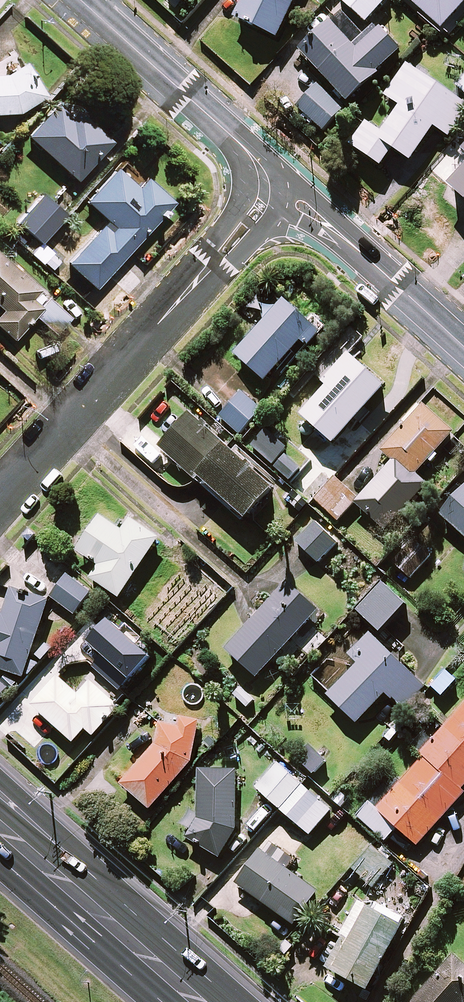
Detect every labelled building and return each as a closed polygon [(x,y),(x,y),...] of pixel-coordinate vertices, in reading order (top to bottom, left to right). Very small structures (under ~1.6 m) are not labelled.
[(235,19),(276,40),(296,0),(244,0),(235,19)] [(340,0),(366,24),(389,0),(340,0)] [(323,134),(403,54),(373,24),(353,43),(332,23),(299,56),(323,81),(296,107),(323,134)] [(24,65),(3,76),(0,76),(0,114),(17,113),(44,97),(24,65)] [(407,66),(386,97),(401,108),(383,135),(367,125),(351,147),(382,168),(393,151),(411,163),(435,128),(451,140),(463,121),(463,105),(407,66)] [(69,117),(55,105),(26,137),(75,181),(110,142),(75,111),(69,117)] [(136,189),(115,170),(84,202),(106,222),(66,264),(93,289),(172,205),(145,179),(136,189)] [(443,194),(458,208),(463,201),(463,170),(443,194)] [(63,216),(41,196),(16,223),(38,243),(63,216)] [(42,265),(49,273),(59,264),(51,256),(53,254),(41,242),(28,254),(40,266),(42,265)] [(2,311),(0,313),(0,330),(11,340),(33,316),(53,335),(68,319),(47,300),(0,256),(0,310),(2,311)] [(301,341),(307,347),(321,332),(283,299),(235,355),(266,382),(301,341)] [(323,445),(335,430),(348,441),(367,420),(372,424),(384,411),(379,407),(399,385),(374,363),(351,390),(358,396),(344,412),(327,398),(346,375),(327,358),(282,410),(323,445)] [(261,410),(240,392),(218,416),(239,434),(261,410)] [(382,452),(388,458),(378,469),(381,472),(356,500),(333,480),(315,501),(338,521),(354,503),(384,530),(425,484),(415,475),(453,434),(422,406),(382,452)] [(273,490),(189,415),(159,448),(195,480),(197,477),(245,520),(273,490)] [(440,515),(463,537),(463,489),(440,515)] [(158,539),(126,518),(119,530),(100,517),(77,551),(99,566),(90,579),(119,598),(158,539)] [(337,543),(315,523),(296,543),(318,564),(337,543)] [(430,557),(413,541),(393,563),(410,579),(430,557)] [(226,587),(197,561),(178,582),(207,608),(226,587)] [(92,593),(67,575),(51,598),(76,616),(92,593)] [(320,609),(290,580),(224,650),(255,679),(320,609)] [(405,608),(379,584),(355,610),(380,634),(405,608)] [(11,590),(0,626),(0,686),(8,689),(12,674),(24,678),(48,601),(11,590)] [(201,622),(187,610),(172,626),(187,639),(201,622)] [(423,687),(369,635),(349,655),(358,664),(327,696),(356,724),(386,693),(402,709),(423,687)] [(126,699),(95,671),(75,694),(47,669),(22,697),(73,742),(85,729),(93,736),(126,699)] [(256,700),(242,686),(233,694),(247,709),(256,700)] [(441,731),(432,723),(411,746),(424,757),(387,798),(379,790),(356,816),(384,841),(396,828),(417,846),(463,793),(463,705),(441,731)] [(180,717),(180,725),(159,723),(156,744),(121,784),(150,810),(192,761),(197,737),(198,718),(180,717)] [(326,761),(310,747),(298,760),(313,775),(326,761)] [(328,812),(279,763),(255,787),(304,835),(328,812)] [(236,771),(201,771),(198,820),(187,839),(218,856),(235,828),(236,771)] [(390,865),(373,846),(351,867),(368,886),(390,865)] [(260,852),(236,885),(294,927),(318,894),(260,852)] [(404,928),(399,925),(404,918),(376,901),(371,909),(368,907),(330,969),(366,991),(404,928)] [(453,956),(412,1001),(463,1001),(463,966),(453,956)]
